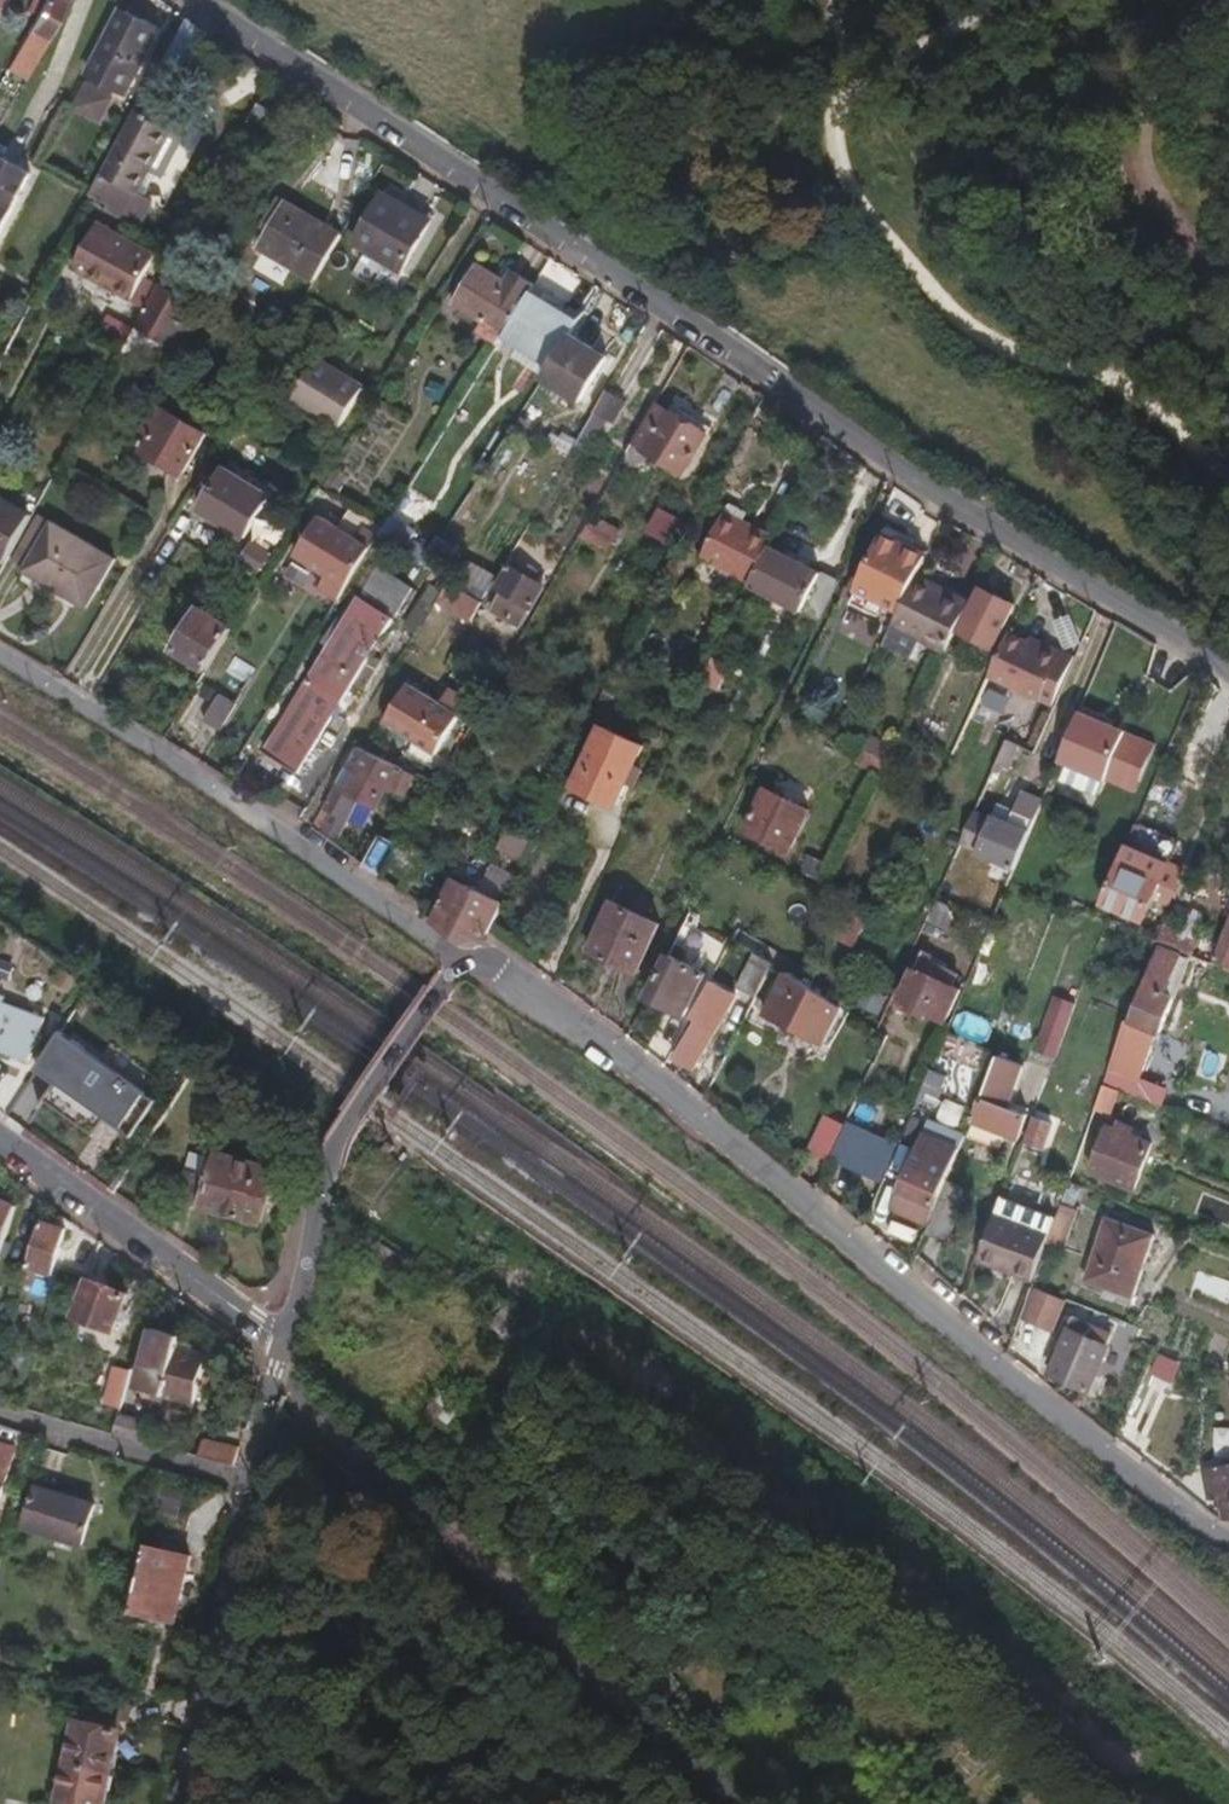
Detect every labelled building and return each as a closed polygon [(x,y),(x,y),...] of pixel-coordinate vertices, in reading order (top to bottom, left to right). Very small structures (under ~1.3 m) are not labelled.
[(66,9),(57,4),(59,0),(47,0),(27,36),(46,47),(66,9)] [(125,93),(162,31),(125,10),(90,73),(125,93)] [(191,89),(217,39),(189,21),(160,72),(191,89)] [(93,88),(78,116),(101,128),(115,100),(93,88)] [(262,138),(281,107),(265,97),(247,129),(262,138)] [(106,209),(122,218),(135,192),(149,167),(142,163),(166,119),(168,115),(161,111),(157,119),(140,109),(94,192),(110,201),(106,209)] [(142,163),(149,167),(173,122),(166,119),(142,163)] [(29,176),(0,161),(0,231),(29,176)] [(122,218),(138,227),(151,201),(135,192),(122,218)] [(318,277),(346,232),(286,198),(278,193),(261,224),(268,228),(259,243),(266,247),(254,267),(283,284),(295,264),(318,277)] [(402,275),(433,225),(385,196),(354,246),(402,275)] [(157,256),(100,223),(73,268),(131,301),(157,256)] [(530,295),(534,289),(515,276),(508,286),(478,266),(454,302),(492,327),(486,337),(499,345),(504,336),(530,295)] [(193,331),(185,326),(198,304),(162,283),(123,354),(145,368),(157,348),(163,352),(169,342),(182,350),(193,331)] [(573,335),(578,326),(530,295),(504,336),(552,368),(573,335)] [(64,320),(73,305),(60,297),(51,312),(64,320)] [(581,403),(608,358),(573,335),(552,368),(545,379),(581,403)] [(339,430),(365,390),(319,359),(292,400),(339,430)] [(613,426),(627,404),(607,391),(575,446),(586,453),(605,421),(613,426)] [(683,476),(712,429),(661,398),(628,456),(629,462),(637,467),(643,464),(650,456),(683,476)] [(207,438),(183,422),(188,412),(168,399),(163,409),(161,407),(146,432),(153,437),(143,453),(185,477),(207,438)] [(277,435),(259,423),(251,434),(270,446),(277,435)] [(243,541),(268,500),(226,473),(200,514),(243,541)] [(18,507),(0,497),(0,539),(18,507)] [(683,548),(694,527),(662,510),(651,530),(683,548)] [(365,536),(374,523),(355,511),(346,523),(365,536)] [(743,531),(747,522),(728,512),(723,521),(743,531)] [(609,553),(621,532),(593,515),(580,537),(609,553)] [(339,603),(371,551),(360,544),(341,531),(320,518),(296,556),(328,578),(320,589),(339,603)] [(404,555),(415,536),(389,521),(384,529),(377,541),(404,555)] [(772,549),(778,539),(747,522),(743,531),(723,521),(704,558),(754,584),(772,549)] [(360,544),(365,536),(346,523),(341,531),(360,544)] [(89,598),(111,560),(63,530),(41,568),(89,598)] [(899,612),(915,583),(929,554),(911,544),(910,547),(883,534),(856,589),(899,612)] [(258,571),(268,554),(251,544),(240,561),(258,571)] [(448,581),(460,561),(439,548),(426,568),(448,581)] [(839,583),(772,549),(754,584),(753,587),(820,621),(839,583)] [(521,626),(543,587),(509,567),(496,589),(500,592),(491,608),(521,626)] [(393,619),(408,593),(375,572),(359,598),(393,619)] [(476,615),(483,602),(449,582),(442,594),(476,615)] [(944,597),(915,583),(899,612),(882,647),(911,662),(922,640),(946,652),(970,603),(946,592),(944,597)] [(983,668),(1014,607),(981,590),(960,634),(972,640),(963,658),(983,668)] [(297,779),(390,624),(357,603),(263,758),(297,779)] [(206,674),(232,632),(199,610),(174,653),(206,674)] [(1053,708),(1075,658),(1046,645),(1043,651),(1009,634),(988,679),(1053,708)] [(720,692),(732,669),(719,663),(707,685),(720,692)] [(410,680),(385,721),(436,754),(470,697),(450,685),(441,700),(410,680)] [(220,735),(236,708),(220,698),(204,725),(220,735)] [(1109,771),(1125,734),(1105,725),(1098,722),(1101,717),(1083,709),(1060,763),(1104,783),(1109,771)] [(635,766),(645,747),(605,726),(576,785),(616,805),(626,785),(635,766)] [(1125,777),(1140,741),(1125,734),(1109,771),(1125,777)] [(896,750),(874,737),(867,748),(889,761),(896,750)] [(1139,784),(1155,747),(1140,741),(1125,777),(1139,784)] [(1021,748),(1006,742),(996,766),(1011,772),(1021,748)] [(396,787),(404,768),(357,746),(327,805),(349,816),(359,796),(378,806),(389,784),(396,787)] [(890,764),(865,751),(859,764),(884,777),(890,764)] [(640,791),(649,772),(635,766),(626,785),(640,791)] [(790,854),(811,813),(769,790),(748,832),(790,854)] [(1015,868),(1043,802),(1025,793),(1017,811),(1001,804),(994,818),(981,848),(979,853),(1015,868)] [(981,848),(994,818),(976,810),(963,840),(981,848)] [(521,862),(531,839),(508,830),(499,852),(521,862)] [(1102,906),(1144,924),(1154,898),(1165,869),(1125,852),(1119,866),(1102,906)] [(1167,903),(1179,875),(1165,869),(1154,898),(1167,903)] [(491,934),(505,903),(452,878),(436,916),(434,922),(464,946),(491,934)] [(954,922),(949,907),(935,901),(926,923),(947,932),(954,922)] [(636,975),(659,926),(612,903),(590,953),(636,975)] [(832,936),(853,946),(867,918),(846,908),(832,936)] [(1196,942),(1158,926),(1153,941),(1154,941),(1191,956),(1196,942)] [(1215,961),(1228,967),(1228,927),(1215,961)] [(1159,1034),(1172,1001),(1163,998),(1178,957),(1157,949),(1128,1021),(1126,1020),(1102,1086),(1115,1091),(1117,1092),(1140,1027),(1159,1034)] [(944,1024),(957,991),(922,975),(929,959),(919,955),(898,1003),(907,1007),(905,1010),(927,1020),(928,1017),(944,1024)] [(757,998),(772,968),(756,956),(741,988),(757,998)] [(687,1018),(707,976),(669,957),(648,999),(687,1018)] [(73,988),(83,974),(67,964),(58,978),(73,988)] [(822,1047),(843,1012),(845,1010),(836,1004),(787,977),(764,1016),(822,1047)] [(700,1057),(730,1000),(711,989),(695,1019),(700,1021),(679,1061),(694,1070),(695,1068),(704,1073),(710,1063),(700,1057)] [(45,1018),(3,1002),(5,996),(0,995),(0,1051),(29,1063),(45,1018)] [(1055,1057),(1075,1004),(1055,997),(1036,1050),(1055,1057)] [(961,1008),(951,1029),(982,1045),(993,1024),(961,1008)] [(61,1036),(37,1073),(56,1086),(44,1103),(93,1138),(104,1119),(132,1140),(156,1104),(61,1036)] [(1156,1066),(1170,1075),(1182,1055),(1168,1047),(1156,1066)] [(1013,1091),(988,1083),(968,1136),(993,1146),(1012,1138),(1017,1140),(1027,1113),(1008,1105),(1013,1091)] [(925,1124),(938,1092),(924,1086),(910,1117),(925,1124)] [(1110,1103),(1115,1091),(1102,1086),(1093,1112),(1098,1114),(1103,1100),(1110,1103)] [(829,1159),(844,1127),(826,1118),(810,1151),(828,1160),(829,1159)] [(855,1171),(871,1137),(845,1124),(844,1127),(829,1159),(855,1171)] [(1135,1191),(1152,1148),(1140,1143),(1142,1136),(1117,1126),(1114,1133),(1107,1130),(1091,1175),(1135,1191)] [(262,1224),(276,1170),(216,1153),(202,1207),(262,1224)] [(934,1213),(941,1195),(949,1174),(925,1162),(920,1173),(910,1169),(900,1195),(934,1213)] [(194,1204),(202,1174),(185,1169),(177,1200),(194,1204)] [(1045,1247),(1062,1252),(1077,1212),(1071,1210),(1077,1192),(1066,1188),(1060,1206),(1055,1220),(1049,1238),(1045,1247)] [(1228,1229),(1228,1204),(1201,1193),(1193,1214),(1228,1229)] [(946,1240),(961,1203),(941,1195),(934,1213),(926,1232),(946,1240)] [(17,1207),(0,1199),(0,1258),(17,1207)] [(995,1216),(978,1261),(1032,1283),(1045,1247),(1049,1238),(1055,1220),(1001,1200),(995,1216)] [(1129,1296),(1155,1234),(1108,1214),(1082,1276),(1129,1296)] [(52,1268),(64,1229),(41,1221),(26,1272),(31,1273),(34,1263),(52,1268)] [(1228,1296),(1228,1283),(1198,1271),(1190,1292),(1226,1305),(1228,1296)] [(114,1332),(127,1293),(88,1280),(75,1317),(114,1332)] [(1053,1329),(1064,1299),(1031,1286),(1020,1317),(1053,1329)] [(536,1331),(505,1307),(491,1325),(513,1340),(521,1330),(529,1340),(536,1331)] [(1091,1392),(1115,1334),(1075,1318),(1072,1324),(1066,1322),(1060,1334),(1067,1337),(1060,1353),(1054,1351),(1049,1364),(1055,1367),(1051,1375),(1091,1392)] [(182,1337),(153,1329),(139,1390),(198,1405),(209,1359),(193,1354),(195,1347),(182,1337)] [(15,1353),(3,1350),(0,1361),(0,1366),(10,1369),(15,1353)] [(123,1402),(130,1373),(114,1368),(107,1397),(123,1402)] [(446,1429),(465,1405),(443,1388),(424,1410),(446,1429)] [(119,1415),(114,1435),(137,1442),(139,1443),(145,1422),(119,1415)] [(22,1449),(0,1442),(0,1513),(2,1514),(22,1449)] [(235,1468),(238,1453),(239,1452),(206,1444),(201,1459),(235,1468)] [(1203,1469),(1208,1497),(1219,1495),(1223,1519),(1228,1519),(1228,1465),(1203,1469)] [(85,1545),(96,1503),(37,1488),(26,1529),(85,1545)] [(181,1514),(186,1494),(171,1489),(166,1488),(161,1509),(181,1514)] [(161,1509),(160,1514),(180,1520),(181,1514),(161,1509)] [(179,1599),(190,1556),(149,1544),(137,1588),(179,1599)] [(106,1714),(110,1698),(108,1697),(75,1689),(69,1714),(83,1717),(120,1726),(122,1719),(106,1714)] [(129,1720),(133,1704),(110,1698),(106,1714),(122,1719),(129,1720)] [(111,1767),(120,1726),(83,1717),(73,1760),(111,1767)] [(111,1767),(73,1760),(64,1801),(77,1803),(103,1803),(111,1767)] [(771,1783),(755,1765),(743,1775),(759,1793),(771,1783)]
